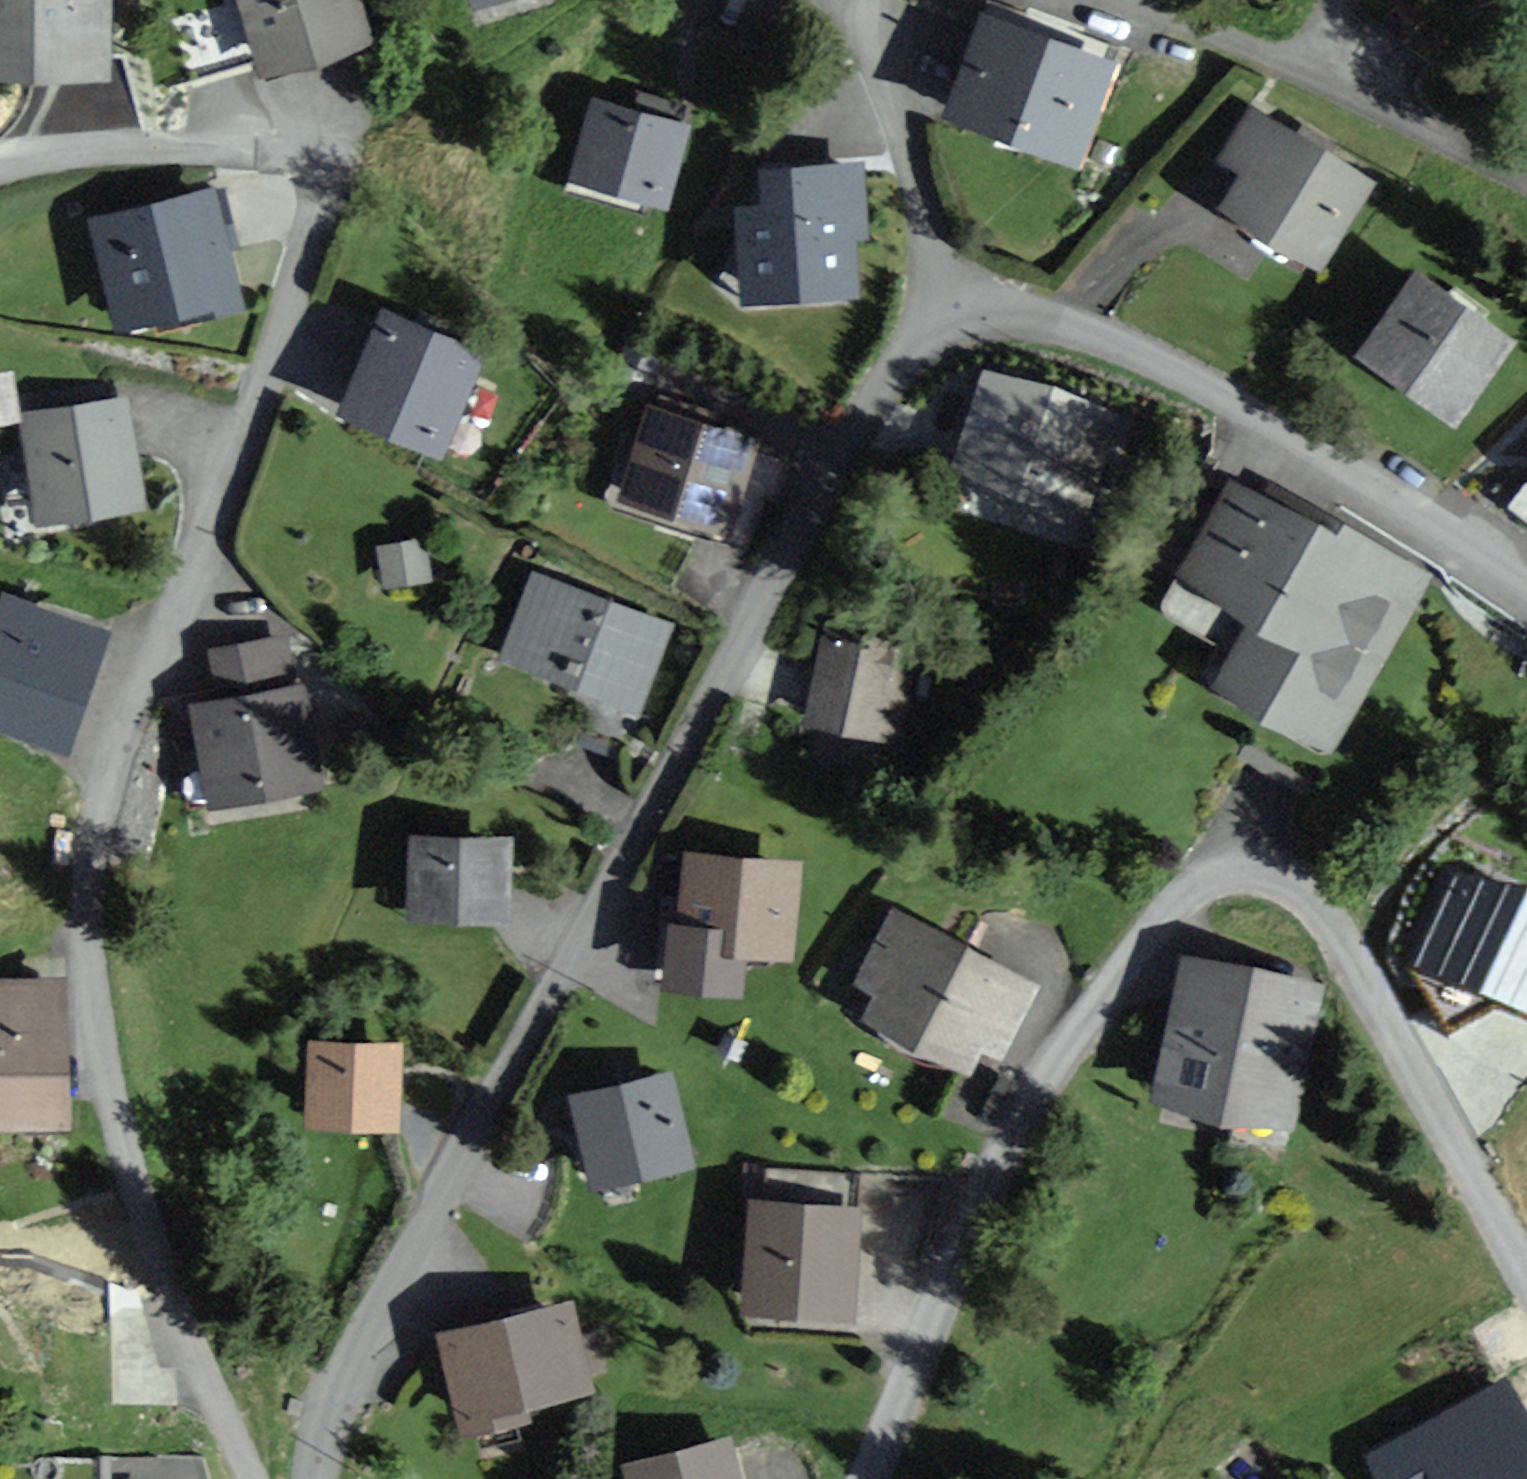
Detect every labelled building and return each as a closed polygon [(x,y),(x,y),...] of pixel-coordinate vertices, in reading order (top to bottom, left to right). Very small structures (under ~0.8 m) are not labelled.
[(106,83),(109,0),(0,0),(0,79),(106,83)] [(261,84),(374,47),(359,0),(233,0),(261,84)] [(472,12),(513,0),(468,0),(472,12)] [(1116,66),(983,19),(967,63),(947,117),(1080,165),(1116,66)] [(692,126),(594,97),(570,179),(668,208),(692,126)] [(1377,173),(1248,105),(1216,164),(1237,175),(1217,213),(1325,270),(1377,173)] [(856,124),(774,125),(775,192),(857,190),(856,124)] [(240,303),(212,189),(88,219),(115,333),(240,303)] [(850,199),(739,207),(746,305),(858,297),(850,199)] [(1518,338),(1416,267),(1356,352),(1458,423),(1518,338)] [(487,351),(382,307),(337,412),(443,456),(487,351)] [(126,399),(20,416),(13,371),(0,373),(0,429),(20,426),(36,525),(144,508),(126,399)] [(1124,418),(984,372),(951,473),(1090,519),(1124,418)] [(760,437),(646,404),(616,508),(730,541),(760,437)] [(1321,526),(1236,478),(1158,618),(1230,658),(1212,691),(1331,757),(1434,572),(1328,513),(1321,526)] [(432,583),(422,537),(375,548),(386,593),(432,583)] [(670,623),(532,573),(498,666),(636,716),(670,623)] [(2,597),(0,602),(0,731),(70,755),(111,634),(2,597)] [(916,644),(824,626),(804,725),(896,743),(916,644)] [(294,687),(287,639),(207,651),(215,700),(187,704),(195,756),(203,809),(325,789),(308,685),(294,687)] [(510,838),(406,838),(406,923),(511,923),(510,838)] [(802,859),(686,849),(678,927),(664,928),(659,992),(741,1001),(748,962),(793,961),(802,859)] [(1445,876),(1424,922),(1450,934),(1427,983),(1526,1029),(1526,913),(1445,876)] [(1041,983),(892,910),(852,991),(868,999),(857,1021),(969,1076),(982,1050),(1003,1060),(1041,983)] [(1326,987),(1181,956),(1150,1102),(1295,1133),(1326,987)] [(74,982),(0,981),(0,1132),(73,1132),(74,982)] [(403,1046),(307,1043),(305,1133),(400,1135),(403,1046)] [(674,1069),(569,1094),(593,1192),(697,1167),(674,1069)] [(860,1203),(750,1199),(746,1317),(856,1320),(860,1203)] [(580,1336),(575,1308),(461,1330),(438,1334),(459,1438),(529,1424),(526,1409),(593,1396),(589,1375),(604,1372),(596,1333),(580,1336)] [(1515,1380),(1367,1461),(1376,1478),(1526,1478),(1526,1402),(1515,1380)] [(730,1439),(621,1467),(624,1478),(740,1478),(730,1439)]
